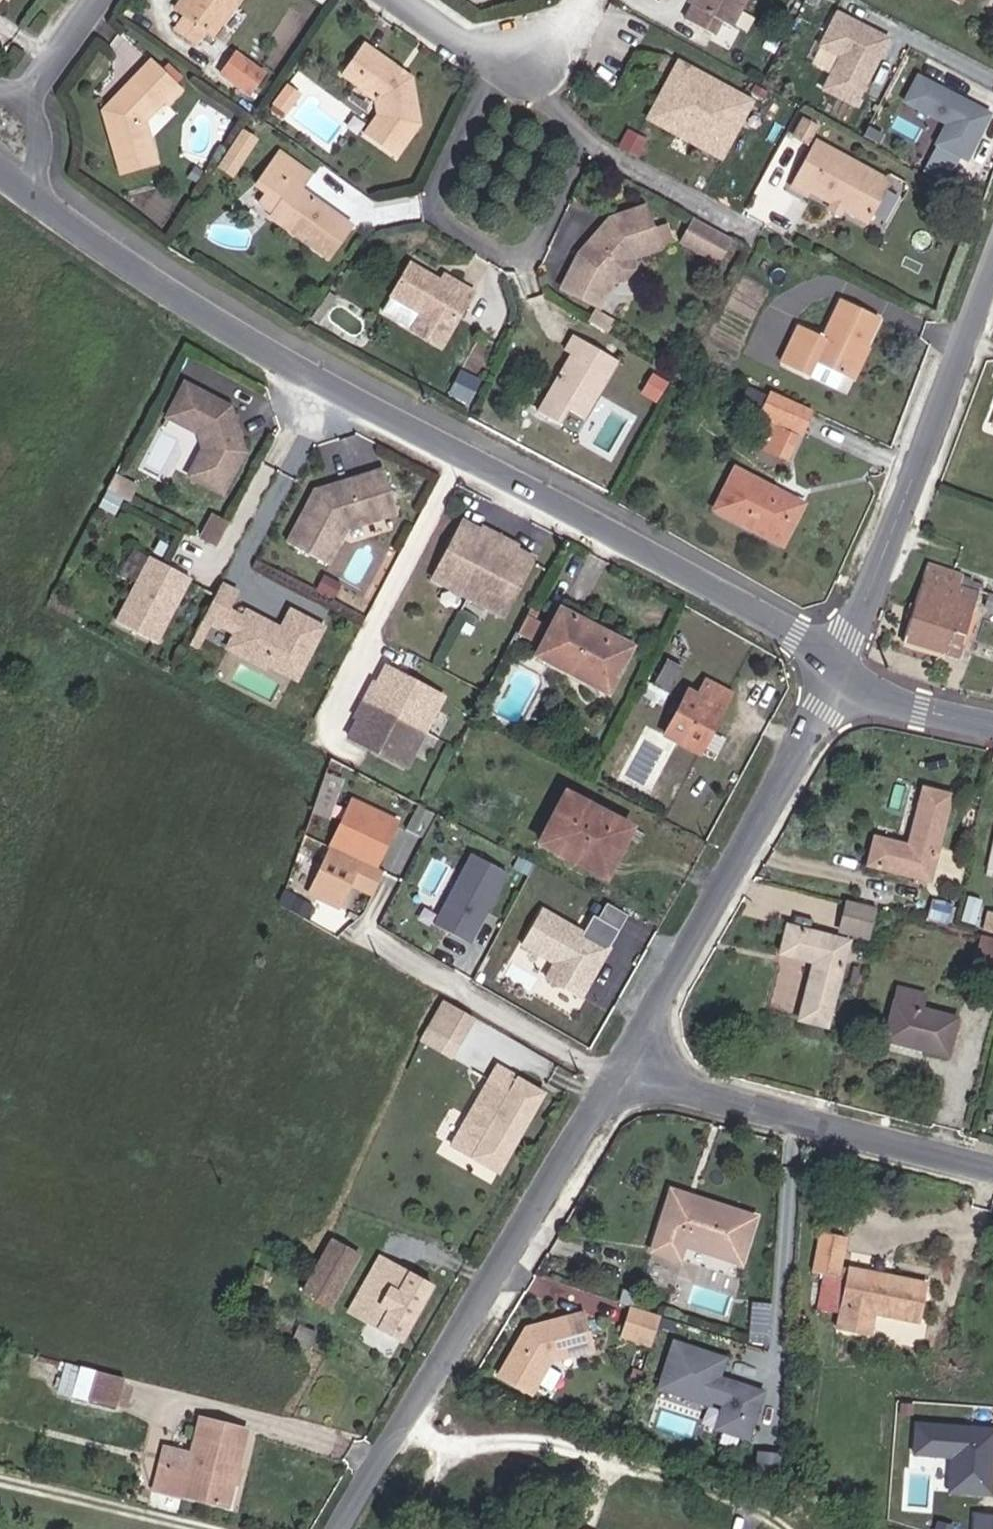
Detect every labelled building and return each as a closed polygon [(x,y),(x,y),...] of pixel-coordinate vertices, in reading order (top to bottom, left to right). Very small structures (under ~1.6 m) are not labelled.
[(16,0),(0,0),(0,23),(12,6),(16,0)] [(17,10),(24,0),(16,0),(12,6),(17,10)] [(222,45),(251,0),(205,0),(199,10),(193,6),(184,20),(194,27),(215,41),(222,45)] [(731,27),(744,0),(700,0),(697,6),(695,5),(687,21),(716,35),(722,23),(731,27)] [(892,38),(838,12),(822,46),(835,53),(817,89),(858,108),(892,38)] [(207,55),(215,41),(194,27),(185,40),(207,55)] [(401,167),(429,127),(423,87),(413,81),(408,83),(403,80),(402,73),(369,51),(346,83),(357,90),(362,89),(365,91),(365,96),(381,107),(384,122),(369,145),(401,167)] [(263,102),(277,81),(243,59),(229,80),(263,102)] [(651,118),(725,156),(754,99),(681,61),(651,118)] [(160,91),(170,80),(161,71),(149,82),(160,91)] [(902,102),(943,122),(933,143),(969,160),(992,111),(992,108),(917,71),(902,102)] [(169,171),(158,133),(179,110),(183,114),(193,102),(170,80),(160,91),(149,82),(112,120),(131,183),(169,171)] [(290,82),(275,101),(288,111),(302,92),(290,82)] [(801,144),(814,150),(822,132),(809,126),(801,144)] [(235,179),(256,145),(251,142),(229,175),(235,179)] [(818,201),(875,229),(895,189),(822,152),(798,200),(814,208),(818,201)] [(357,232),(304,197),(316,179),(284,158),(261,192),(271,198),(263,209),(277,219),(274,223),(335,265),(357,232)] [(624,250),(647,244),(636,207),(607,216),(574,253),(556,286),(593,306),(605,281),(611,277),(615,279),(627,265),(621,254),(624,250)] [(714,257),(725,236),(690,218),(679,239),(714,257)] [(453,355),(482,299),(455,285),(451,293),(445,290),(442,296),(438,294),(438,286),(419,277),(393,324),(453,355)] [(817,356),(850,373),(881,317),(847,298),(828,335),(806,324),(786,360),(808,372),(817,356)] [(562,410),(578,419),(611,361),(566,335),(558,350),(564,354),(531,412),(554,425),(562,410)] [(202,376),(191,398),(204,405),(216,383),(202,376)] [(191,398),(184,410),(216,427),(216,446),(202,474),(236,492),(258,449),(254,426),(249,427),(248,421),(252,416),(249,400),(216,383),(204,405),(191,398)] [(768,418),(810,437),(820,413),(778,394),(768,418)] [(325,492),(300,541),(345,564),(364,528),(414,510),(398,466),(377,474),(379,479),(369,483),(367,477),(325,492)] [(716,525),(721,527),(740,486),(736,484),(716,525)] [(785,558),(805,519),(740,486),(721,527),(785,558)] [(230,547),(242,522),(227,514),(214,539),(230,547)] [(541,554),(473,517),(440,575),(508,613),(541,554)] [(169,642),(203,576),(164,555),(130,621),(169,642)] [(912,640),(963,655),(982,590),(964,584),(967,575),(969,570),(935,560),(912,640)] [(964,584),(982,590),(985,580),(967,575),(964,584)] [(250,594),(232,585),(215,616),(230,624),(232,621),(246,629),(238,645),(275,665),(278,661),(309,677),(335,626),(304,610),(287,642),(280,638),(279,631),(256,618),(252,625),(238,618),(250,594)] [(533,614),(540,618),(544,611),(536,607),(533,614)] [(544,654),(613,690),(636,648),(567,611),(544,654)] [(523,631),(537,639),(547,621),(540,618),(533,614),(523,631)] [(666,656),(654,680),(670,688),(683,664),(666,656)] [(450,694),(392,662),(353,730),(411,763),(450,694)] [(674,731),(706,749),(739,689),(719,678),(709,694),(697,687),(674,731)] [(878,854),(938,870),(961,786),(936,779),(920,836),(886,827),(878,854)] [(546,839),(611,873),(637,824),(572,790),(546,839)] [(364,854),(370,857),(393,812),(360,795),(337,841),(340,842),(318,883),(343,896),(364,854)] [(370,857),(378,862),(401,817),(393,812),(370,857)] [(506,871),(472,854),(436,921),(470,939),(506,871)] [(849,922),(878,929),(886,899),(857,891),(849,922)] [(584,932),(542,909),(520,950),(550,966),(542,980),(582,1002),(628,917),(606,905),(597,921),(591,918),(584,932)] [(808,1009),(836,1016),(858,930),(799,914),(792,942),(823,951),(808,1009)] [(894,1030),(956,1047),(965,1009),(931,999),(935,984),(908,978),(894,1030)] [(420,1039),(453,1057),(477,1015),(444,996),(420,1039)] [(460,1139),(506,1165),(551,1085),(508,1060),(506,1061),(460,1139)] [(691,1234),(747,1252),(761,1206),(677,1180),(658,1240),(686,1249),(691,1234)] [(823,1258),(848,1264),(857,1227),(832,1221),(823,1258)] [(342,1301),(371,1252),(346,1237),(316,1285),(342,1301)] [(363,1307),(409,1333),(440,1277),(402,1255),(405,1248),(398,1244),(363,1307)] [(883,1306),(923,1316),(933,1274),(859,1256),(842,1318),(878,1327),(883,1306)] [(649,1326),(658,1298),(630,1288),(620,1317),(649,1326)] [(549,1343),(591,1331),(582,1295),(547,1305),(544,1309),(537,1311),(533,1309),(525,1311),(497,1358),(530,1377),(549,1343)] [(752,1300),(750,1340),(771,1342),(774,1302),(752,1300)] [(673,1352),(682,1327),(675,1325),(666,1349),(673,1352)] [(763,1377),(719,1362),(726,1343),(682,1327),(673,1352),(666,1349),(658,1371),(709,1389),(711,1385),(723,1389),(714,1413),(747,1424),(763,1377)] [(102,1392),(130,1399),(137,1371),(109,1364),(102,1392)] [(257,1420),(209,1411),(199,1462),(184,1460),(180,1479),(169,1477),(165,1500),(191,1505),(194,1487),(243,1495),(247,1473),(249,1460),(257,1420)] [(911,1454),(948,1456),(946,1491),(992,1494),(992,1423),(913,1418),(911,1454)] [(779,1446),(757,1444),(755,1469),(777,1477),(779,1446)] [(169,1477),(180,1479),(184,1460),(172,1457),(169,1477)] [(254,1475),(256,1461),(249,1460),(247,1473),(254,1475)] [(974,1510),(973,1528),(992,1528),(992,1511),(974,1510)] [(571,1517),(567,1528),(604,1528),(571,1517)]
